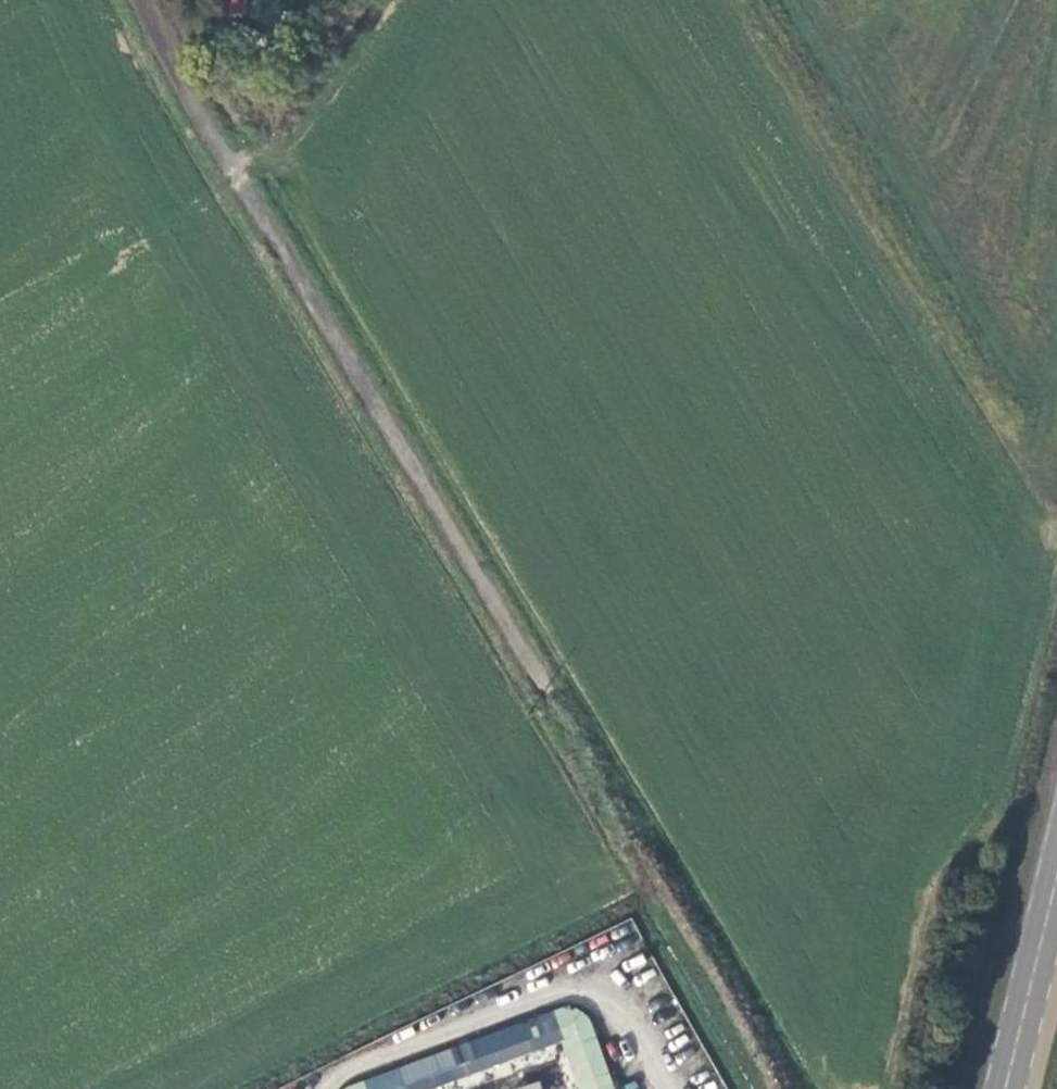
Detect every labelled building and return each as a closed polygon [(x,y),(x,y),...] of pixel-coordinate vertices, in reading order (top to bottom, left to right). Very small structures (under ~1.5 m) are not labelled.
[(224,14),(245,16),(246,0),(225,0),(224,14)] [(346,1088),(388,1088),(559,1019),(552,1004),(346,1088)] [(573,1031),(595,1088),(612,1088),(588,1026),(573,1031)]
